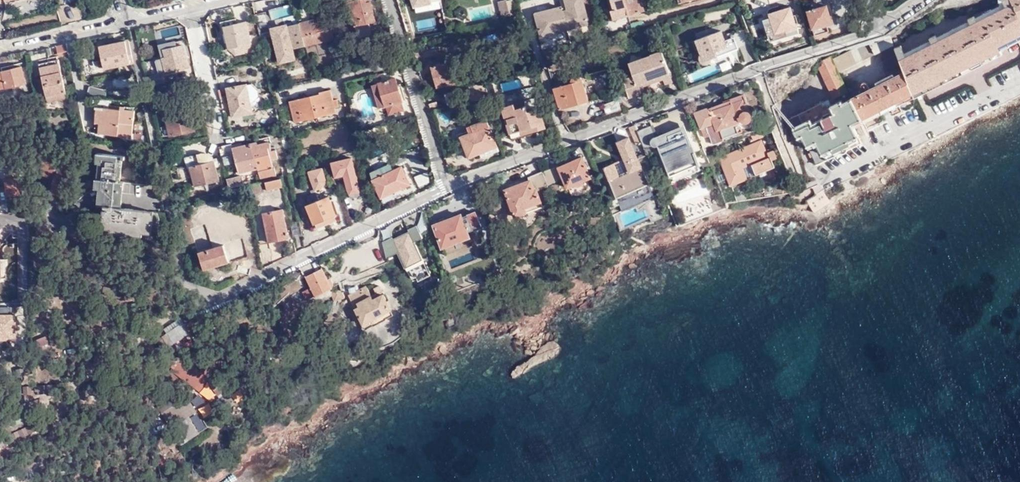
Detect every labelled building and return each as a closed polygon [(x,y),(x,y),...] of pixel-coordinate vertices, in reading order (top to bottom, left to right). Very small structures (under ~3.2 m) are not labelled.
[(359,0),(357,0),(351,0),(350,1),(350,3),(350,4),(350,6),(353,10),(359,30),(367,28),(366,23),(377,21),(371,0),(359,0)] [(511,13),(507,0),(503,0),(493,3),(497,17),(511,13)] [(536,14),(542,36),(540,37),(542,43),(568,37),(566,29),(588,24),(582,0),(561,0),(563,7),(536,14)] [(640,4),(642,3),(641,0),(611,0),(609,1),(614,20),(642,12),(640,4)] [(763,14),(773,10),(769,0),(758,0),(763,14)] [(808,11),(815,35),(829,30),(826,18),(833,16),(828,0),(817,0),(817,1),(809,4),(811,10),(808,11)] [(903,69),(914,94),(915,97),(920,95),(1002,54),(1001,50),(1019,41),(1019,40),(1019,0),(1003,0),(1007,7),(905,58),(904,55),(900,47),(894,50),(899,61),(903,69)] [(1002,6),(973,20),(967,23),(934,40),(929,43),(904,55),(905,58),(1007,7),(1003,0),(999,0),(1002,6)] [(305,3),(296,5),(299,19),(306,46),(306,47),(333,40),(329,23),(314,26),(311,16),(308,17),(305,3)] [(770,14),(771,17),(764,19),(770,41),(796,34),(797,33),(798,31),(798,29),(792,8),(770,14)] [(643,17),(630,21),(632,26),(645,23),(643,17)] [(252,46),(251,43),(230,49),(225,26),(237,23),(237,19),(221,22),(228,52),(252,46)] [(278,52),(306,46),(299,19),(288,22),(289,26),(282,27),(283,33),(274,35),(278,52)] [(251,43),(247,21),(237,23),(225,26),(230,49),(251,43)] [(713,57),(714,60),(721,57),(720,54),(729,51),(721,30),(696,39),(700,53),(699,54),(698,56),(698,58),(699,60),(700,62),(701,63),(702,64),(705,64),(707,63),(708,63),(710,61),(710,59),(711,57),(713,57)] [(887,68),(899,61),(894,50),(887,35),(873,42),(871,40),(867,41),(867,40),(849,49),(855,61),(879,50),(887,68)] [(120,66),(124,65),(134,63),(129,40),(101,47),(106,69),(120,66)] [(157,73),(176,69),(189,67),(188,60),(191,59),(188,45),(187,46),(180,41),(163,44),(158,50),(160,58),(154,59),(157,73)] [(58,62),(68,60),(65,46),(55,48),(58,62)] [(838,69),(855,61),(849,49),(843,52),(843,51),(831,57),(838,69)] [(642,83),(662,76),(663,80),(664,82),(671,79),(661,50),(628,62),(632,74),(623,78),(630,98),(645,92),(643,87),(642,83)] [(830,57),(817,63),(833,95),(846,89),(830,57)] [(39,71),(59,67),(58,62),(39,66),(39,71)] [(435,77),(436,82),(438,87),(456,82),(454,74),(453,70),(451,64),(433,70),(435,77)] [(26,85),(21,65),(12,67),(13,70),(3,72),(7,89),(26,85)] [(55,95),(65,93),(59,67),(39,71),(46,102),(56,100),(55,95)] [(903,69),(891,75),(879,81),(869,85),(882,110),(914,94),(903,69)] [(877,79),(879,81),(891,75),(890,73),(877,79)] [(147,78),(149,87),(164,84),(163,75),(147,78)] [(579,75),(577,75),(576,76),(574,76),(573,78),(572,79),(572,81),(572,83),(554,88),(560,110),(590,102),(584,79),(583,79),(583,77),(581,76),(579,75)] [(642,83),(643,87),(663,80),(662,76),(642,83)] [(403,101),(399,87),(396,78),(369,86),(376,109),(387,106),(389,115),(405,111),(402,101),(403,101)] [(471,96),(487,91),(484,82),(468,87),(471,96)] [(248,85),(228,89),(233,117),(253,114),(248,85)] [(882,110),(869,85),(848,96),(861,120),(864,119),(882,110)] [(105,91),(90,86),(87,96),(104,98),(105,91)] [(291,101),(296,122),(337,112),(336,107),(340,106),(338,99),(334,100),(332,90),(321,92),(321,94),(291,101)] [(46,104),(66,101),(65,93),(55,95),(56,100),(46,102),(46,104)] [(883,113),(915,97),(914,94),(882,110),(883,113)] [(854,124),(861,120),(848,96),(841,100),(841,98),(827,104),(824,98),(788,116),(799,137),(803,136),(818,166),(828,161),(825,154),(860,137),(854,124)] [(606,115),(621,109),(619,99),(603,104),(606,115)] [(707,108),(695,113),(701,127),(703,127),(706,135),(709,134),(713,143),(724,139),(723,136),(737,130),(742,129),(739,120),(743,119),(745,119),(746,119),(748,119),(750,118),(750,116),(751,114),(750,112),(749,111),(748,110),(746,109),(743,99),(711,112),(710,109),(707,108)] [(531,127),(532,131),(546,127),(540,109),(528,112),(524,101),(503,108),(511,133),(531,127)] [(437,102),(429,104),(431,110),(432,110),(433,111),(445,107),(443,104),(438,105),(437,102)] [(92,135),(131,139),(135,111),(125,110),(126,108),(120,107),(120,108),(120,109),(119,110),(101,108),(99,124),(93,123),(92,135)] [(865,122),(883,113),(882,110),(864,119),(865,122)] [(168,126),(162,127),(164,136),(170,135),(171,136),(196,131),(195,124),(189,125),(187,113),(167,117),(168,126)] [(492,130),(494,130),(490,119),(470,125),(471,129),(461,133),(469,156),(480,152),(483,161),(488,159),(487,155),(499,151),(492,130)] [(635,144),(641,142),(638,134),(634,124),(628,126),(635,144)] [(512,139),(533,133),(532,131),(531,127),(511,133),(512,139)] [(641,142),(642,143),(649,140),(651,144),(652,145),(653,146),(655,146),(657,146),(666,166),(695,154),(685,131),(677,134),(676,131),(659,139),(655,136),(652,128),(638,134),(641,142)] [(768,144),(763,133),(748,137),(752,146),(721,161),(728,178),(719,181),(727,202),(739,200),(734,186),(776,167),(767,148),(764,150),(763,147),(768,144)] [(264,138),(265,146),(274,144),(275,144),(273,136),(264,138)] [(828,161),(863,144),(860,137),(825,154),(828,161)] [(275,149),(274,144),(265,146),(264,138),(257,140),(257,142),(251,144),(254,156),(255,156),(259,169),(258,169),(261,181),(277,177),(275,170),(276,169),(274,161),(281,159),(278,148),(275,149)] [(629,170),(619,174),(614,163),(604,167),(617,197),(648,185),(645,177),(629,138),(617,142),(629,170)] [(232,144),(223,146),(228,165),(236,163),(239,174),(258,169),(259,169),(255,156),(254,156),(251,144),(233,148),(232,144)] [(102,227),(151,234),(153,212),(121,207),(124,181),(121,181),(123,158),(126,158),(126,155),(104,153),(103,160),(101,160),(101,162),(99,178),(101,179),(98,205),(104,205),(102,227)] [(205,153),(189,157),(195,186),(219,181),(215,161),(207,163),(205,153)] [(699,164),(695,154),(666,166),(670,176),(699,164)] [(351,195),(359,193),(359,186),(351,157),(332,162),(336,177),(344,175),(348,190),(351,195)] [(581,157),(555,168),(559,180),(564,178),(567,187),(574,184),(576,184),(577,185),(578,185),(580,184),(581,183),(582,182),(582,180),(590,177),(581,157)] [(291,175),(299,173),(297,164),(289,167),(291,175)] [(371,171),(372,178),(381,198),(410,184),(402,166),(389,172),(386,164),(371,171)] [(312,190),(328,185),(322,166),(306,170),(312,190)] [(551,169),(542,173),(546,184),(556,180),(551,169)] [(427,173),(418,175),(419,183),(428,181),(427,173)] [(243,177),(228,180),(230,188),(244,185),(243,177)] [(524,177),(506,185),(507,188),(503,189),(514,217),(540,207),(529,179),(526,181),(524,177)] [(281,187),(279,178),(264,182),(266,190),(281,187)] [(54,180),(50,179),(45,196),(49,198),(54,180)] [(19,180),(5,181),(6,198),(20,196),(19,180)] [(484,188),(481,181),(470,185),(473,192),(484,188)] [(648,185),(617,197),(619,202),(650,189),(648,185)] [(337,194),(329,197),(337,217),(345,214),(337,194)] [(312,225),(336,216),(328,197),(305,206),(312,225)] [(269,243),(288,238),(282,209),(263,214),(269,243)] [(475,212),(467,215),(474,230),(482,227),(475,212)] [(443,247),(470,237),(465,225),(461,214),(444,220),(443,218),(433,222),(443,247)] [(314,229),(337,220),(336,216),(312,225),(314,229)] [(298,221),(292,222),(294,236),(301,235),(298,221)] [(417,227),(393,235),(404,267),(422,261),(415,241),(421,239),(417,227)] [(343,251),(351,275),(388,262),(386,257),(397,253),(390,235),(343,251)] [(470,237),(443,247),(445,253),(472,242),(470,237)] [(202,265),(214,262),(215,266),(229,262),(228,259),(236,257),(233,245),(224,248),(223,246),(198,253),(202,265)] [(202,265),(204,270),(215,266),(214,262),(202,265)] [(331,289),(333,288),(332,287),(327,278),(322,268),(306,276),(311,287),(303,291),(307,300),(316,296),(331,289)] [(327,278),(332,287),(336,285),(331,276),(327,278)] [(100,293),(101,286),(93,284),(91,291),(100,293)] [(336,285),(332,287),(333,288),(331,289),(334,296),(343,292),(339,284),(336,285)] [(113,289),(104,287),(103,293),(111,295),(113,289)] [(370,320),(383,313),(390,310),(383,295),(378,298),(376,294),(371,297),(366,287),(348,296),(363,324),(370,320)] [(55,291),(44,295),(46,302),(57,298),(55,291)] [(130,316),(129,310),(127,302),(117,304),(120,318),(130,316)] [(142,307),(129,310),(130,316),(143,314),(142,307)] [(0,313),(0,340),(15,340),(15,313),(0,313)] [(184,321),(157,339),(164,349),(191,331),(184,321)] [(73,325),(55,331),(56,333),(51,334),(54,341),(62,339),(61,335),(67,334),(68,336),(74,334),(73,329),(74,329),(73,325)] [(63,357),(54,360),(56,368),(65,365),(63,357)] [(24,367),(15,369),(17,377),(26,375),(24,367)] [(231,373),(225,369),(218,377),(224,382),(231,373)] [(57,397),(58,385),(47,384),(46,396),(57,397)] [(31,385),(22,386),(23,395),(32,394),(31,385)] [(27,427),(30,433),(38,429),(35,423),(27,427)] [(18,431),(21,438),(30,433),(27,427),(18,431)] [(10,435),(13,442),(21,438),(18,431),(13,434),(10,435)] [(2,439),(5,445),(13,442),(10,435),(2,439)]
